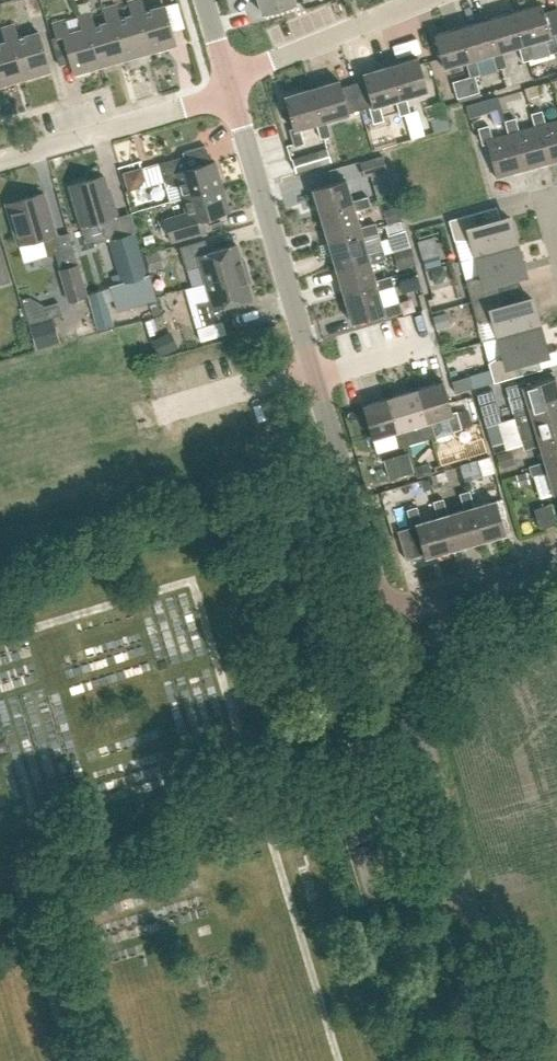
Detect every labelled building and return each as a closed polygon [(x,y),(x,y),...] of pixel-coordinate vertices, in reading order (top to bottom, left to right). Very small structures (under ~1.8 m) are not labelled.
[(150,52),(176,45),(173,32),(165,5),(145,11),(142,0),(132,0),(127,1),(131,15),(139,12),(150,52)] [(263,13),(296,3),(295,0),(259,0),(263,13)] [(88,2),(77,5),(80,15),(91,12),(88,2)] [(556,52),(556,46),(554,35),(550,36),(544,14),(541,4),(514,12),(523,45),(528,44),(544,39),(549,55),(556,52)] [(139,12),(131,15),(120,18),(116,5),(102,8),(106,22),(114,20),(125,60),(150,52),(139,12)] [(544,14),(550,36),(554,35),(556,46),(556,10),(544,14)] [(114,20),(106,22),(94,25),(91,12),(80,15),(77,16),(81,29),(88,27),(100,67),(125,60),(114,20)] [(523,45),(514,12),(487,20),(497,52),(501,51),(518,46),(522,62),(532,59),(528,44),(523,45)] [(70,61),(74,74),(100,67),(88,27),(81,29),(69,32),(65,19),(51,23),(55,37),(51,38),(59,64),(70,61)] [(470,60),(475,59),(491,54),(496,70),(505,67),(501,51),(497,52),(487,20),(461,27),(470,60)] [(15,24),(1,28),(5,41),(12,39),(24,79),(50,71),(38,32),(19,38),(15,24)] [(475,59),(470,60),(461,27),(434,35),(443,68),(465,61),(469,77),(453,82),(457,98),(479,92),(475,76),(479,74),(475,59)] [(5,41),(0,43),(0,86),(24,79),(12,39),(5,41)] [(427,91),(418,58),(391,66),(400,99),(395,100),(400,116),(410,113),(405,97),(427,91)] [(391,66),(363,74),(365,81),(353,84),(360,110),(369,108),(374,124),(383,121),(378,105),(395,100),(400,99),(391,66)] [(341,87),(339,81),(312,89),(321,122),(316,123),(320,139),(330,136),(325,120),(360,110),(353,84),(341,87)] [(304,144),(299,128),(316,123),(321,122),(312,89),(284,97),(293,128),(289,129),(294,147),(304,144)] [(469,117),(484,112),(481,101),(466,105),(469,117)] [(549,162),(556,159),(556,119),(544,123),(540,111),(529,114),(533,126),(538,125),(549,162)] [(503,121),(506,134),(512,132),(522,169),(549,162),(538,125),(533,126),(517,131),(513,118),(503,121)] [(485,143),(495,177),(522,169),(512,132),(506,134),(490,138),(487,125),(477,128),(481,144),(485,143)] [(298,172),(333,161),(329,147),(294,158),(298,172)] [(164,181),(168,183),(173,186),(178,184),(182,198),(223,186),(215,162),(188,169),(184,156),(159,163),(164,181)] [(361,162),(365,176),(387,169),(383,156),(361,162)] [(143,178),(137,189),(164,181),(159,163),(140,169),(143,178)] [(140,169),(124,174),(129,191),(137,189),(143,178),(140,169)] [(117,216),(110,190),(108,190),(104,176),(69,186),(81,226),(117,216)] [(346,179),(313,189),(321,216),(353,206),(355,211),(371,206),(368,196),(352,201),(346,179)] [(168,183),(166,188),(170,202),(182,198),(178,184),(173,186),(168,183)] [(391,184),(374,189),(377,199),(394,195),(391,184)] [(202,220),(230,212),(223,186),(182,198),(186,213),(165,219),(171,242),(205,232),(202,220)] [(60,252),(54,234),(56,233),(44,193),(6,204),(18,244),(42,237),(47,255),(60,252)] [(359,227),(355,211),(353,206),(321,216),(329,242),(361,232),(362,238),(379,233),(376,223),(359,227)] [(396,206),(386,209),(390,223),(400,220),(396,206)] [(454,240),(470,240),(475,256),(517,245),(510,218),(500,220),(496,206),(448,220),(454,240)] [(117,216),(81,226),(85,241),(94,239),(95,245),(109,241),(123,236),(117,216)] [(403,220),(385,225),(393,251),(411,246),(403,220)] [(386,259),(383,249),(367,254),(362,238),(361,232),(329,242),(336,268),(368,259),(370,264),(386,259)] [(147,275),(134,233),(123,236),(109,241),(119,274),(112,276),(114,285),(147,275)] [(187,270),(202,266),(206,283),(247,271),(243,259),(241,260),(236,244),(209,252),(205,240),(180,247),(187,270)] [(479,273),(465,282),(471,301),(519,288),(515,274),(524,272),(517,245),(475,256),(479,273)] [(411,248),(397,252),(401,268),(416,264),(411,248)] [(158,253),(147,256),(152,271),(162,268),(158,253)] [(436,253),(420,258),(424,271),(440,266),(436,253)] [(2,254),(0,255),(0,284),(10,281),(2,254)] [(375,280),(370,264),(368,259),(336,268),(344,295),(376,285),(378,290),(394,286),(391,276),(375,280)] [(463,261),(446,266),(450,280),(467,275),(463,261)] [(69,300),(86,295),(78,265),(60,270),(69,300)] [(444,268),(431,271),(435,284),(441,282),(446,275),(444,268)] [(247,283),(250,283),(247,271),(206,283),(211,299),(196,304),(203,327),(223,321),(228,320),(224,307),(252,299),(247,283)] [(406,292),(423,286),(419,274),(402,279),(406,292)] [(382,307),(378,290),(376,285),(344,295),(352,321),(383,312),(384,317),(401,312),(399,302),(382,307)] [(471,301),(476,320),(492,320),(497,337),(539,325),(532,298),(523,301),(519,288),(471,301)] [(97,330),(114,326),(104,289),(87,293),(97,330)] [(24,299),(31,324),(65,315),(61,302),(46,306),(45,304),(32,297),(24,299)] [(447,313),(433,317),(437,328),(450,324),(447,313)] [(50,320),(30,325),(36,349),(56,344),(50,320)] [(203,327),(197,329),(201,341),(226,334),(223,321),(203,327)] [(497,337),(502,354),(488,362),(493,382),(541,369),(537,355),(547,352),(539,325),(497,337)] [(158,356),(177,347),(170,332),(151,341),(158,356)] [(522,379),(523,382),(523,381),(525,385),(554,377),(552,370),(522,379)] [(454,380),(457,392),(475,387),(471,375),(454,380)] [(530,413),(556,405),(556,383),(555,376),(554,377),(525,385),(523,381),(523,382),(506,387),(509,396),(513,413),(529,409),(530,413)] [(453,412),(444,381),(416,389),(426,422),(431,421),(436,436),(462,429),(457,411),(453,412)] [(400,430),(405,428),(421,424),(426,439),(436,436),(431,421),(426,422),(416,389),(389,397),(400,430)] [(477,394),(483,416),(498,411),(492,389),(477,394)] [(399,447),(409,444),(405,428),(400,430),(389,397),(363,405),(373,438),(395,432),(399,447)] [(529,409),(513,413),(521,439),(537,435),(538,441),(556,435),(556,405),(530,413),(529,409)] [(498,423),(486,427),(492,445),(503,442),(498,423)] [(521,439),(524,449),(540,445),(545,461),(544,462),(546,467),(556,463),(556,435),(538,441),(537,435),(521,439)] [(452,447),(438,452),(442,465),(456,460),(452,447)] [(509,451),(498,454),(502,467),(513,464),(509,451)] [(409,457),(386,463),(390,478),(413,472),(409,457)] [(475,460),(461,465),(465,479),(480,474),(475,460)] [(529,466),(532,476),(547,471),(553,493),(556,492),(556,463),(546,467),(544,462),(529,466)] [(429,463),(416,467),(418,474),(431,470),(429,463)] [(445,472),(431,476),(434,486),(448,482),(445,472)] [(526,473),(517,475),(520,485),(528,483),(526,473)] [(429,479),(421,481),(424,490),(432,487),(429,479)] [(390,505),(417,496),(412,481),(385,490),(390,505)] [(478,541),(505,533),(496,500),(474,506),(470,490),(460,493),(465,509),(469,508),(478,541)] [(469,508),(465,509),(448,514),(444,498),(434,501),(438,517),(443,516),(452,548),(478,541),(469,508)] [(539,529),(556,524),(550,505),(534,510),(539,529)] [(406,560),(425,554),(425,556),(452,548),(443,516),(438,517),(422,522),(417,506),(407,509),(412,526),(397,531),(406,560)]
